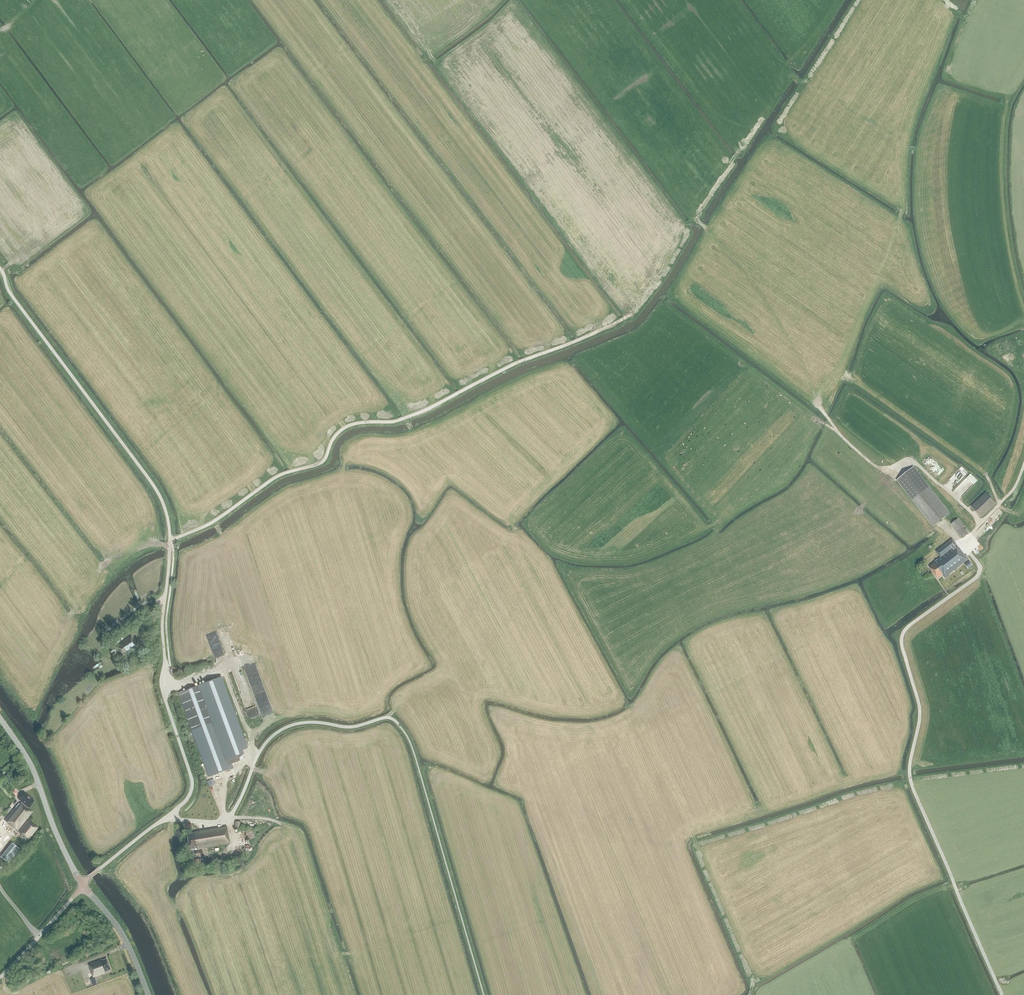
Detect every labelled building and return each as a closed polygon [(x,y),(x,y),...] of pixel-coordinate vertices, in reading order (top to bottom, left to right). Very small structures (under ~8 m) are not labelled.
[(950,513),(927,484),(913,467),(896,480),(910,497),(933,526),(950,513)] [(981,517),(995,503),(986,493),(972,507),(981,517)] [(968,534),(962,527),(963,526),(957,519),(951,524),(957,531),(962,538),(968,534)] [(967,558),(960,549),(959,549),(956,546),(957,545),(952,539),(936,552),(941,557),(934,563),(934,564),(930,567),(938,578),(942,574),(945,578),(968,560),(968,559),(969,559),(968,557),(967,558)] [(122,643),(117,647),(123,656),(128,652),(128,654),(139,647),(131,636),(121,642),(122,643)] [(218,648),(212,650),(215,657),(224,653),(222,649),(220,650),(219,649),(218,649),(218,648)] [(202,684),(178,693),(209,777),(233,768),(202,684)] [(24,792),(18,799),(22,802),(20,805),(27,811),(29,809),(27,808),(28,807),(28,808),(34,801),(24,792)] [(18,803),(4,821),(28,840),(38,828),(28,820),(19,831),(32,812),(29,809),(27,811),(20,805),(18,803)] [(230,844),(227,826),(198,831),(199,832),(194,833),(187,834),(190,849),(196,848),(197,849),(230,844)] [(20,850),(12,844),(1,857),(8,864),(20,850)] [(105,972),(108,971),(108,970),(110,969),(106,959),(102,961),(102,959),(89,964),(90,969),(93,977),(105,973),(105,972)]
